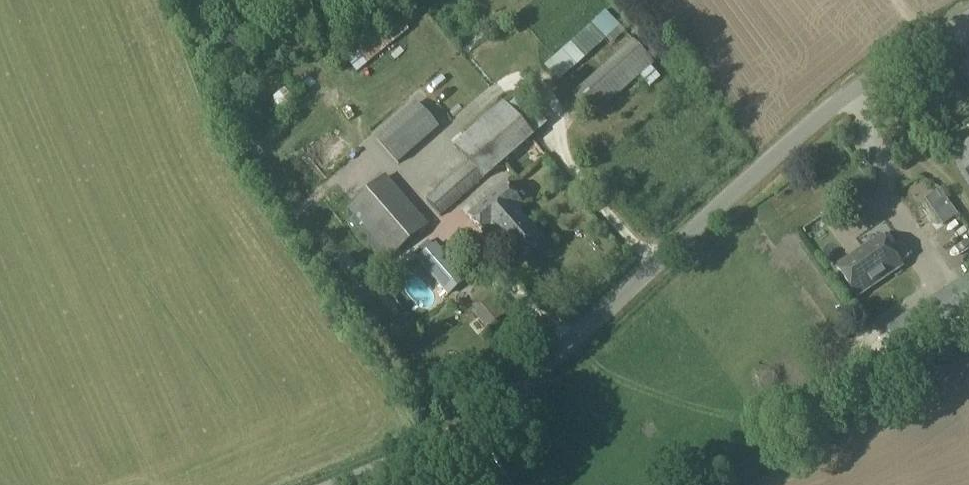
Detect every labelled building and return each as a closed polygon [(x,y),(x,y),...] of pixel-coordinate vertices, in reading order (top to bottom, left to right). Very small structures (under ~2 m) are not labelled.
[(606,11),(544,65),(558,81),(620,26),(606,11)] [(394,21),(340,61),(349,72),(402,32),(394,21)] [(660,77),(651,66),(654,63),(633,40),(571,95),(591,118),(640,75),(649,86),(660,77)] [(318,88),(304,70),(273,97),(287,114),(318,88)] [(454,144),(469,162),(426,199),(442,216),(484,179),(485,181),(535,138),(534,136),(547,125),(521,96),(510,107),(504,101),(454,144)] [(416,101),(375,137),(398,164),(439,128),(416,101)] [(952,155),(968,185),(968,146),(952,155)] [(429,226),(387,175),(348,208),(384,249),(374,257),(381,265),(391,257),(392,258),(429,226)] [(503,184),(468,216),(486,237),(493,232),(519,261),(543,240),(517,210),(523,205),(503,184)] [(883,238),(838,268),(857,296),(902,266),(901,264),(910,257),(900,243),(891,249),(883,238)] [(435,243),(417,260),(447,295),(466,279),(435,243)] [(886,328),(899,350),(968,306),(968,275),(886,328)]
